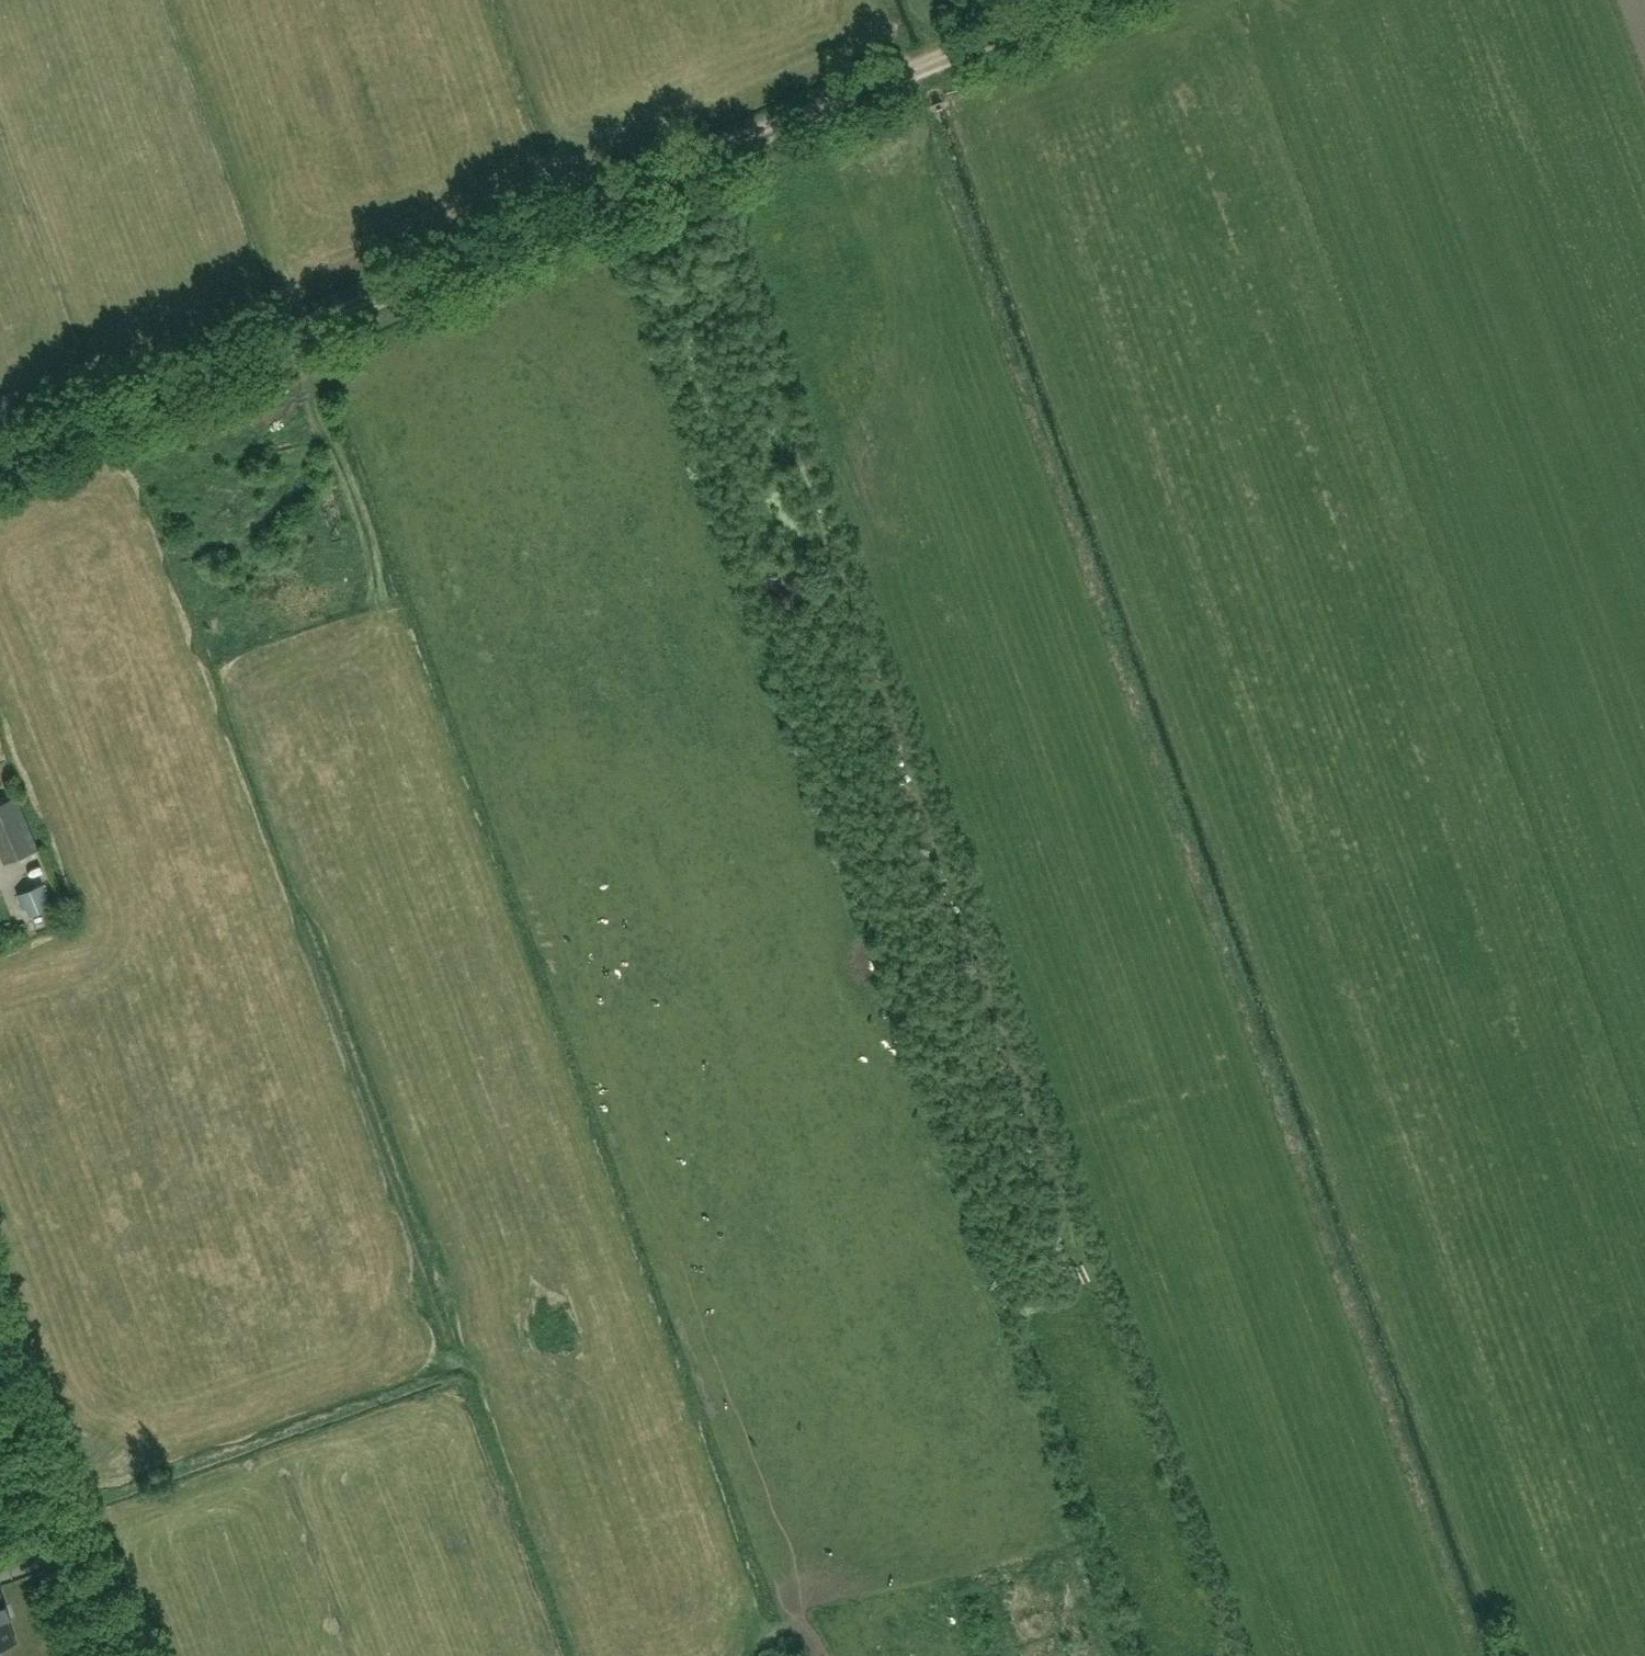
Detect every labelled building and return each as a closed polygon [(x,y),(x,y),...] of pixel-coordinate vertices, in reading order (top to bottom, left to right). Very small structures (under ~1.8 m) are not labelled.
[(0,804),(0,854),(4,863),(37,848),(15,798),(0,804)] [(51,907),(42,885),(17,895),(23,911),(27,909),(29,916),(51,907)] [(0,1595),(0,1645),(13,1641),(4,1617),(8,1616),(0,1595)]
